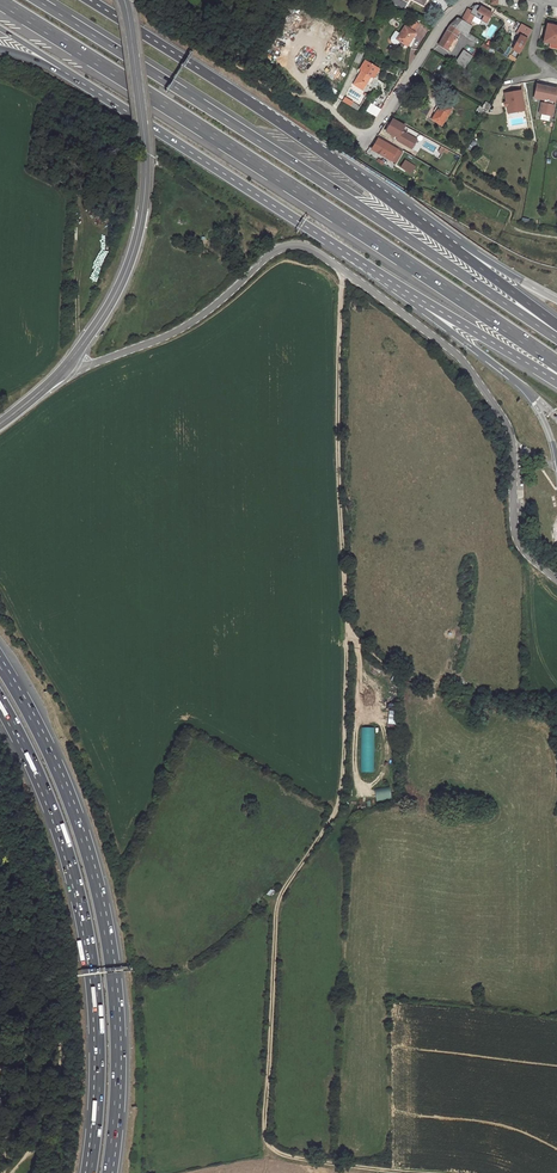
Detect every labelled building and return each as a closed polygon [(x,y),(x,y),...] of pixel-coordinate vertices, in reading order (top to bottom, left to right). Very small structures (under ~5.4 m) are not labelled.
[(402,0),(392,0),(391,3),(405,9),(408,3),(402,0)] [(460,19),(469,24),(472,18),(484,24),(490,12),(473,4),(470,10),(465,8),(460,19)] [(473,26),(458,20),(452,27),(458,31),(467,36),(469,33),(473,26)] [(400,35),(396,40),(400,42),(406,47),(416,35),(414,34),(420,27),(413,21),(407,28),(406,28),(400,35)] [(514,49),(520,53),(532,30),(522,24),(517,32),(522,35),(514,49)] [(548,24),(544,42),(556,45),(556,26),(548,24)] [(452,27),(440,46),(447,50),(453,38),(458,31),(452,27)] [(396,47),(400,42),(396,40),(400,35),(396,32),(390,39),(390,42),(396,47)] [(469,33),(467,36),(477,42),(479,39),(469,33)] [(453,38),(447,50),(451,52),(455,46),(453,45),(456,40),(453,38)] [(464,49),(456,61),(465,67),(473,55),(464,49)] [(362,71),(354,84),(363,89),(371,76),(372,77),(378,68),(366,61),(360,70),(362,71)] [(535,98),(543,100),(545,100),(544,104),(542,103),(540,114),(553,116),(555,106),(553,106),(554,102),(556,103),(556,96),(556,89),(537,85),(535,98)] [(525,111),(521,91),(504,94),(506,103),(507,107),(508,111),(516,109),(516,112),(525,111)] [(430,118),(432,119),(442,103),(452,109),(453,107),(441,99),(430,118)] [(479,110),(484,113),(490,105),(484,101),(479,110)] [(366,109),(375,115),(380,108),(371,102),(366,109)] [(442,103),(432,119),(442,125),(452,109),(442,103)] [(405,126),(393,119),(386,131),(398,138),(397,140),(412,148),(417,139),(402,131),(405,126)] [(373,147),(391,158),(397,161),(402,152),(391,145),(391,146),(378,139),(373,147)] [(403,164),(401,167),(411,173),(415,166),(406,160),(403,164)] [(390,726),(399,726),(399,710),(390,710),(390,726)] [(374,772),(374,727),(361,727),(361,772),(374,772)] [(391,787),(376,788),(377,800),(392,799),(391,787)]
